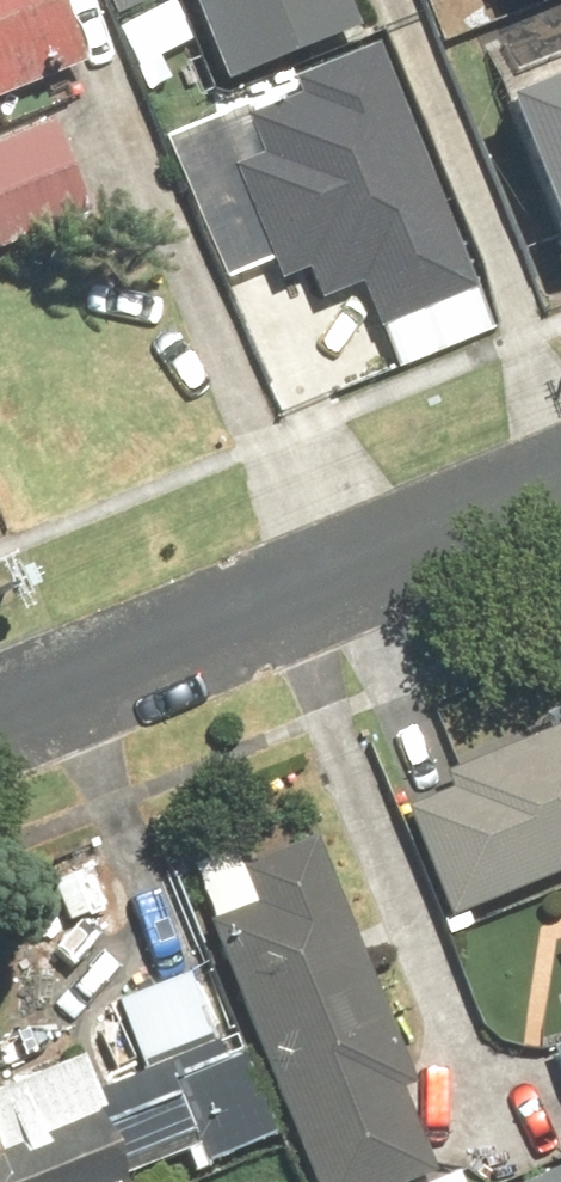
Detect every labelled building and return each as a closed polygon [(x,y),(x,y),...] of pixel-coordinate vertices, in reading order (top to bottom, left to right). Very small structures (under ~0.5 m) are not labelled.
[(94,59),(70,0),(0,0),(0,97),(94,59)] [(231,65),(361,10),(356,0),(203,0),(231,65)] [(473,282),(381,42),(171,122),(228,273),(274,255),(287,289),(336,271),(358,327),(473,282)] [(560,228),(560,70),(509,90),(560,228)] [(560,874),(560,722),(452,765),(460,786),(410,806),(453,917),(560,874)] [(330,839),(253,867),(245,845),(200,861),(318,1181),(465,1181),(458,1164),(436,1172),(404,1086),(418,1080),(330,839)] [(134,986),(159,1073),(92,1104),(115,1181),(172,1181),(288,1129),(263,1038),(237,1050),(209,951),(134,986)] [(550,1039),(560,1067),(560,1035),(550,1039)]
